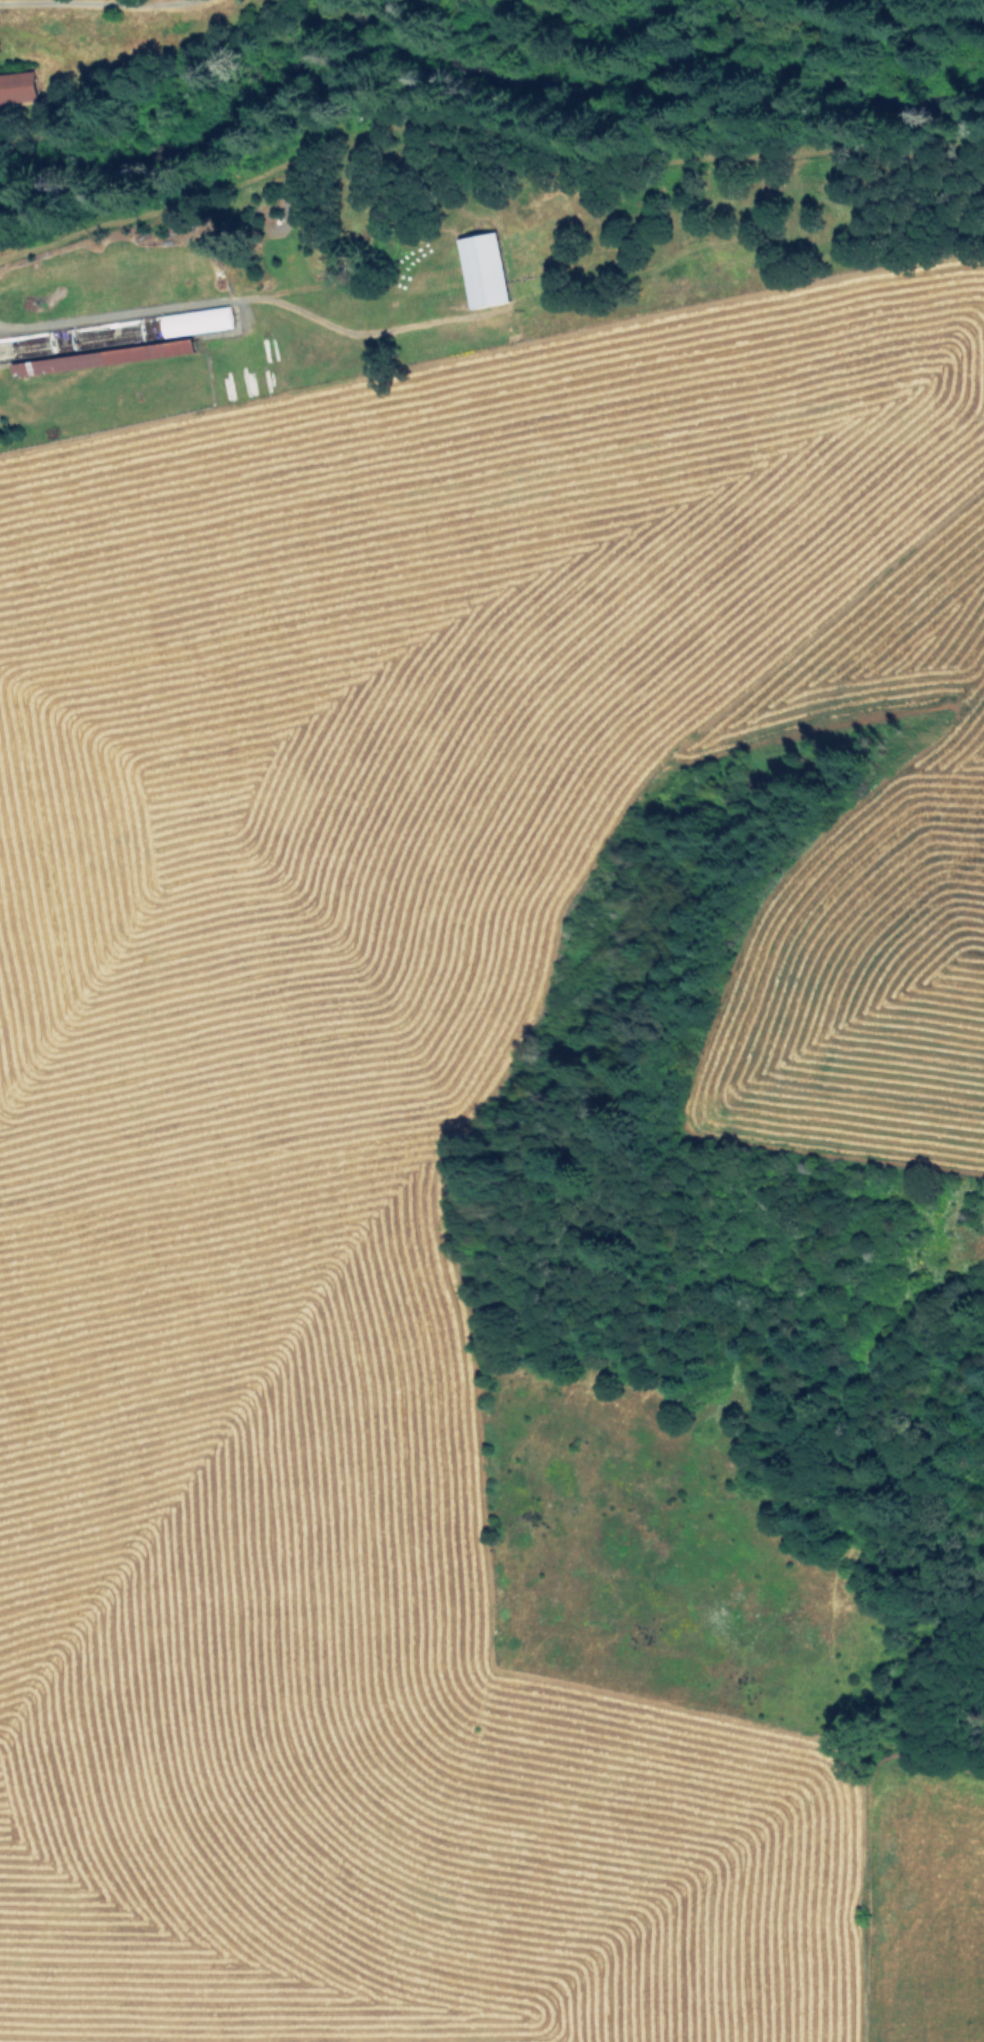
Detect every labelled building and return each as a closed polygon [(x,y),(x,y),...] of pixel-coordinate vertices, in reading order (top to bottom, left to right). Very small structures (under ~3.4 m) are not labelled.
[(510,301),(498,231),(458,238),(471,308),(510,301)] [(163,335),(232,328),(230,306),(161,313),(163,335)]
